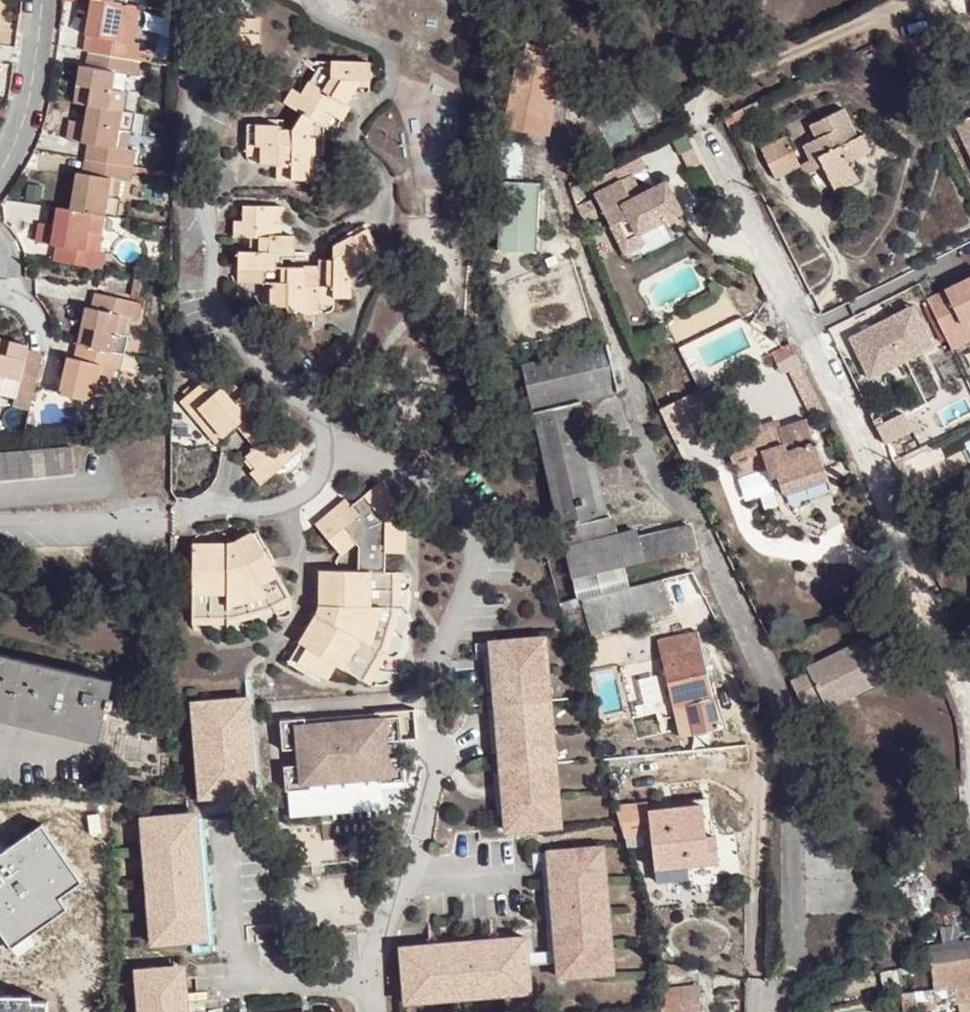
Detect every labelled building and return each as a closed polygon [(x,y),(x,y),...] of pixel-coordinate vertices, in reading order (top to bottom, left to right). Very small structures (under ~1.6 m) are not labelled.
[(139,59),(140,47),(140,43),(134,42),(120,40),(123,22),(137,24),(140,6),(125,4),(105,0),(91,0),(86,33),(99,36),(97,51),(139,59)] [(234,18),(233,47),(259,48),(260,19),(234,18)] [(134,42),(137,24),(123,22),(120,40),(134,42)] [(83,49),(90,50),(97,51),(99,36),(86,33),(83,49)] [(140,47),(139,59),(150,61),(153,50),(140,47)] [(90,50),(87,67),(94,68),(97,51),(90,50)] [(74,103),(87,105),(122,110),(125,93),(121,92),(112,91),(115,72),(125,74),(136,76),(139,59),(97,51),(94,68),(87,67),(81,66),(74,103)] [(515,59),(504,126),(540,132),(552,66),(515,59)] [(246,121),(245,137),(262,138),(261,149),(262,159),(276,159),(276,168),(292,168),(292,176),(309,177),(309,152),(318,150),(324,151),(324,121),(314,117),(320,107),(328,111),(340,118),(349,104),(345,100),(354,86),(353,77),(367,76),(366,60),(326,60),(326,65),(313,65),(299,91),(289,86),(280,102),(298,112),(290,127),(277,126),(276,120),(246,121)] [(121,92),(125,74),(115,72),(112,91),(121,92)] [(353,77),(354,86),(367,85),(367,76),(353,77)] [(69,139),(88,142),(115,146),(119,129),(130,130),(133,112),(122,110),(87,105),(84,122),(71,120),(69,139)] [(314,117),(324,121),(328,111),(320,107),(314,117)] [(807,160),(812,170),(821,165),(828,182),(852,170),(848,162),(870,150),(862,133),(857,136),(842,108),(809,125),(814,137),(800,144),(807,160)] [(955,126),(969,156),(969,119),(955,126)] [(772,178),(798,166),(784,136),(773,141),(770,134),(757,140),(759,147),(757,147),(772,178)] [(262,138),(245,137),(245,149),(261,149),(262,138)] [(88,142),(86,157),(118,162),(120,147),(115,146),(88,142)] [(120,147),(118,162),(134,165),(136,150),(120,147)] [(309,152),(309,177),(317,176),(318,150),(309,152)] [(111,178),(116,179),(118,162),(86,157),(83,173),(111,178)] [(807,160),(798,166),(802,174),(812,170),(807,160)] [(116,179),(120,179),(132,181),(134,165),(118,162),(116,179)] [(852,170),(828,182),(833,191),(857,179),(852,170)] [(70,209),(104,216),(118,218),(120,200),(118,199),(107,198),(111,178),(83,173),(77,173),(70,209)] [(633,176),(624,181),(633,200),(642,195),(633,176)] [(107,198),(118,199),(120,179),(116,179),(111,178),(107,198)] [(504,181),(500,249),(536,251),(539,184),(504,181)] [(624,181),(596,194),(626,254),(636,249),(631,239),(682,213),(667,183),(642,195),(633,200),(624,181)] [(252,270),(251,285),(268,285),(276,285),(276,308),(291,308),(292,316),(325,315),(325,307),(324,298),(338,299),(353,298),(354,280),(353,270),(371,260),(385,251),(372,227),(337,245),(337,257),(322,257),(322,266),(283,266),(283,251),(298,252),(299,238),(283,239),(275,238),(276,221),(284,220),(284,204),(244,205),(245,220),(236,220),(236,241),(251,241),(251,252),(240,252),(240,270),(252,270)] [(62,260),(104,268),(106,252),(95,250),(85,248),(87,230),(97,232),(101,233),(104,216),(70,209),(56,207),(54,224),(39,221),(36,240),(57,243),(64,245),(62,260)] [(275,238),(283,239),(284,220),(276,221),(275,238)] [(95,250),(97,232),(87,230),(85,248),(95,250)] [(57,243),(54,260),(62,260),(64,245),(57,243)] [(353,270),(354,280),(375,267),(371,260),(353,270)] [(240,286),(251,285),(252,270),(240,270),(240,286)] [(950,287),(926,298),(948,347),(969,337),(969,331),(964,319),(969,316),(969,278),(950,287)] [(98,310),(102,295),(94,292),(90,308),(98,310)] [(86,307),(77,343),(86,345),(125,353),(128,337),(123,335),(115,333),(120,315),(128,317),(139,320),(143,304),(102,295),(98,310),(90,308),(86,307)] [(324,298),(325,307),(339,306),(338,299),(324,298)] [(910,305),(847,335),(868,378),(931,348),(910,305)] [(115,333),(123,335),(128,317),(120,315),(115,333)] [(0,389),(3,375),(21,379),(29,352),(29,345),(0,338),(0,389)] [(86,345),(77,343),(73,358),(82,359),(86,345)] [(777,362),(794,353),(789,343),(781,348),(771,352),(777,362)] [(521,363),(559,526),(598,518),(570,394),(614,385),(604,344),(521,363)] [(73,358),(67,357),(59,393),(106,405),(110,387),(98,384),(103,365),(122,369),(125,353),(86,345),(82,359),(73,358)] [(29,352),(21,379),(20,387),(35,391),(43,354),(29,352)] [(206,390),(195,401),(217,425),(237,408),(256,391),(262,386),(247,369),(240,375),(220,352),(197,373),(204,382),(201,384),(206,390)] [(822,410),(799,363),(788,368),(811,415),(822,410)] [(191,395),(195,401),(206,390),(201,384),(191,395)] [(598,518),(606,516),(579,401),(615,391),(614,385),(570,394),(598,518)] [(16,400),(32,403),(35,391),(20,387),(16,400)] [(653,399),(658,410),(679,399),(675,389),(653,399)] [(256,391),(237,408),(260,436),(279,418),(256,391)] [(658,410),(670,437),(697,424),(683,397),(679,399),(658,410)] [(279,418),(260,436),(253,443),(262,452),(257,456),(269,470),(309,434),(289,410),(279,418)] [(721,429),(732,459),(761,450),(770,476),(776,474),(781,490),(825,474),(805,417),(778,426),(777,430),(763,434),(758,418),(721,429)] [(73,472),(71,447),(0,454),(0,479),(73,472)] [(766,464),(761,450),(732,459),(736,474),(766,464)] [(407,552),(410,503),(391,473),(381,478),(406,517),(405,552),(407,552)] [(386,551),(405,552),(406,517),(381,478),(353,497),(319,517),(335,544),(355,533),(361,543),(358,548),(356,570),(327,569),(324,608),(337,609),(331,625),(320,620),(291,664),(319,682),(327,670),(353,686),(374,657),(390,616),(393,573),(386,573),(386,551)] [(315,511),(319,517),(353,497),(349,491),(315,511)] [(416,512),(410,503),(407,552),(414,552),(416,512)] [(559,526),(563,545),(610,533),(606,516),(598,518),(559,526)] [(610,533),(563,545),(571,578),(696,548),(690,523),(637,535),(619,540),(616,531),(610,533)] [(239,540),(257,531),(253,524),(235,533),(239,540)] [(619,540),(637,535),(635,527),(616,531),(619,540)] [(194,544),(193,609),(238,609),(264,600),(287,587),(257,531),(239,540),(244,551),(228,556),(227,544),(194,544)] [(244,551),(239,540),(235,533),(227,535),(227,544),(228,556),(244,551)] [(194,544),(227,544),(227,535),(194,536),(194,544)] [(622,567),(593,573),(597,592),(626,586),(622,567)] [(319,568),(316,606),(324,608),(327,569),(319,568)] [(690,571),(575,598),(591,633),(703,596),(690,571)] [(402,573),(393,573),(390,616),(374,657),(353,686),(361,690),(381,660),(399,612),(402,573)] [(568,579),(573,599),(575,598),(597,592),(593,573),(571,578),(568,579)] [(238,609),(193,609),(193,617),(233,618),(265,608),(291,594),(287,587),(264,600),(238,609)] [(316,612),(313,617),(320,620),(331,625),(337,609),(324,608),(316,606),(316,612)] [(285,661),(291,664),(320,620),(313,617),(285,661)] [(657,640),(680,735),(720,726),(697,632),(657,640)] [(792,685),(805,711),(824,700),(853,684),(858,693),(887,677),(880,667),(894,659),(880,637),(868,644),(862,637),(809,667),(813,673),(792,685)] [(549,638),(536,639),(537,654),(550,653),(549,638)] [(537,654),(536,639),(499,642),(499,659),(505,659),(507,690),(500,690),(503,720),(509,720),(511,748),(504,749),(506,783),(514,782),(514,811),(508,812),(509,830),(549,828),(548,809),(560,810),(558,779),(545,779),(543,747),(556,746),(555,715),(541,717),(540,687),(553,686),(550,653),(537,654)] [(99,739),(106,706),(127,710),(132,684),(0,653),(0,716),(99,739)] [(788,676),(792,685),(813,673),(809,667),(808,665),(788,676)] [(853,684),(824,700),(830,710),(858,693),(853,684)] [(555,715),(553,686),(540,687),(541,717),(555,715)] [(221,703),(222,715),(209,715),(211,749),(225,748),(226,778),(213,779),(214,795),(262,792),(262,776),(268,775),(265,743),(259,744),(258,712),(264,713),(264,700),(221,703)] [(208,704),(209,715),(222,715),(221,703),(208,704)] [(401,741),(430,738),(428,708),(389,711),(389,717),(321,721),(321,715),(294,717),(297,748),(314,747),(313,763),(298,763),(300,790),(326,788),(326,782),(393,778),(394,784),(418,782),(416,754),(402,755),(401,741)] [(389,711),(321,715),(321,721),(389,717),(389,711)] [(503,720),(504,749),(511,748),(509,720),(503,720)] [(558,779),(556,746),(543,747),(545,779),(558,779)] [(211,749),(213,779),(226,778),(225,748),(211,749)] [(86,799),(87,813),(103,813),(101,798),(86,799)] [(648,799),(617,802),(617,803),(626,835),(651,833),(654,865),(718,861),(715,833),(704,834),(702,803),(649,808),(648,799)] [(704,834),(715,833),(713,802),(702,803),(704,834)] [(562,827),(560,810),(548,809),(549,828),(562,827)] [(154,926),(156,942),(204,939),(205,924),(210,923),(208,892),(202,893),(200,863),(206,862),(205,830),(197,831),(197,815),(148,818),(149,834),(163,833),(163,864),(150,865),(153,896),(167,895),(167,925),(154,926)] [(0,857),(0,932),(11,949),(66,912),(57,898),(77,885),(41,830),(0,857)] [(149,834),(150,865),(163,864),(163,833),(149,834)] [(606,851),(593,852),(593,867),(606,867),(606,851)] [(608,899),(606,867),(593,867),(593,852),(551,854),(552,871),(560,871),(561,900),(554,900),(556,933),(564,933),(565,962),(558,963),(559,979),(600,977),(600,961),(612,961),(610,929),(597,930),(596,900),(608,899)] [(718,861),(654,865),(655,878),(719,872),(718,861)] [(552,871),(554,900),(561,900),(560,871),(552,871)] [(153,896),(154,926),(167,925),(167,895),(153,896)] [(610,929),(608,899),(596,900),(597,930),(610,929)] [(556,933),(558,963),(565,962),(564,933),(556,933)] [(930,963),(933,988),(956,986),(969,984),(969,939),(929,944),(930,963)] [(515,982),(529,981),(526,940),(511,941),(512,948),(483,950),(482,942),(450,944),(450,953),(420,955),(420,947),(404,948),(407,989),(422,988),(423,1001),(454,999),(454,986),(485,984),(486,997),(515,995),(515,982)] [(511,941),(482,942),(483,950),(512,948),(511,941)] [(450,944),(420,947),(420,955),(450,953),(450,944)] [(614,977),(612,961),(600,961),(600,977),(614,977)] [(190,1007),(183,1006),(183,989),(189,988),(189,979),(182,979),(181,967),(140,969),(141,987),(154,986),(155,1011),(191,1011),(190,1007)] [(531,994),(529,981),(515,982),(515,995),(531,994)] [(454,999),(486,997),(485,984),(454,986),(454,999)] [(956,986),(959,1004),(960,1011),(969,1011),(968,1002),(969,1002),(969,984),(956,986)] [(142,1011),(155,1011),(154,986),(141,987),(142,1011)] [(661,1006),(661,1011),(679,1011),(679,1004),(699,1004),(700,989),(662,986),(661,1006)] [(959,1004),(956,986),(933,988),(901,992),(902,1011),(959,1004)] [(407,1003),(423,1001),(422,988),(407,989),(407,1003)] [(49,998),(33,999),(33,994),(0,994),(0,1011),(49,1011),(49,998)]
